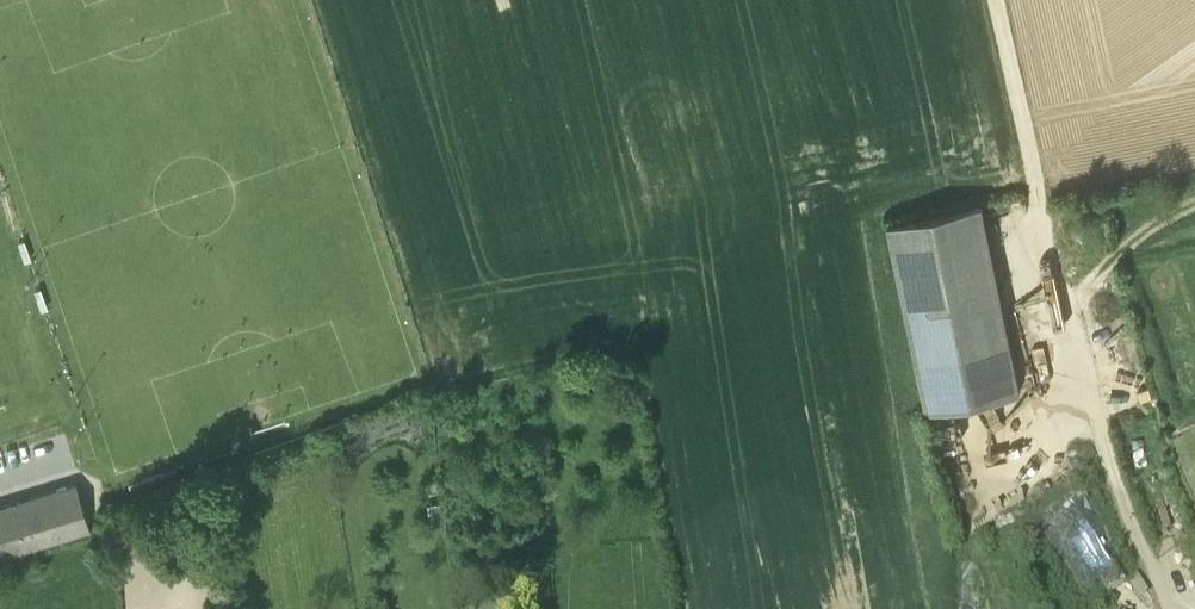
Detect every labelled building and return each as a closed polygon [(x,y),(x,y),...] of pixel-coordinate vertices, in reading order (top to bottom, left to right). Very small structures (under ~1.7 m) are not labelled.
[(982,203),(889,222),(927,409),(1021,389),(982,203)] [(0,506),(0,555),(89,528),(75,483),(0,506)] [(1118,570),(1100,580),(1108,593),(1126,582),(1118,570)] [(1149,594),(1137,573),(1127,582),(1142,600),(1149,594)]
